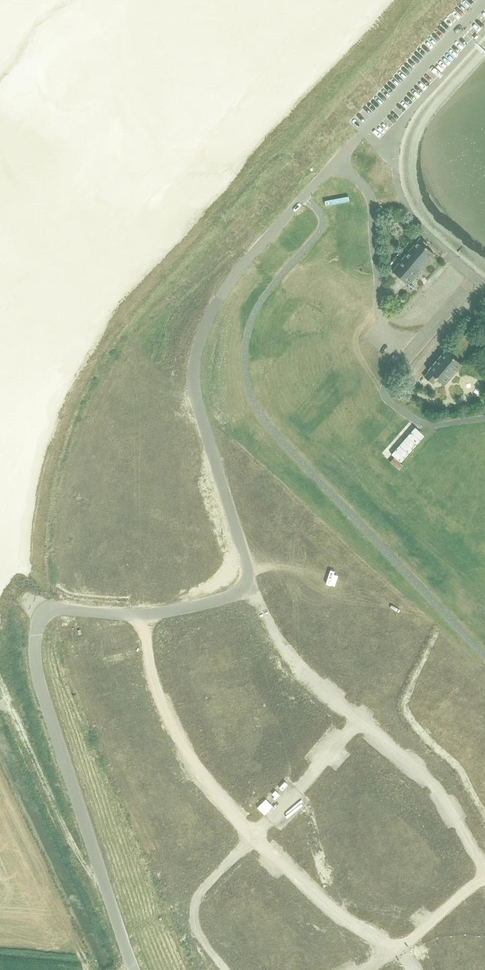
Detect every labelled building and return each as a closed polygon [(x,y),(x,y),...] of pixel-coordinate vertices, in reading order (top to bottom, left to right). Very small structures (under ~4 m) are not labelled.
[(428,244),(420,238),(403,259),(392,271),(408,284),(419,272),(434,254),(426,247),(428,244)] [(477,289),(474,296),(480,299),(483,292),(477,289)] [(428,371),(424,376),(433,385),(438,379),(442,383),(445,386),(463,365),(445,350),(428,371)] [(416,427),(392,454),(401,462),(402,461),(425,435),(416,427)] [(395,457),(391,462),(400,470),(404,465),(395,457)]
